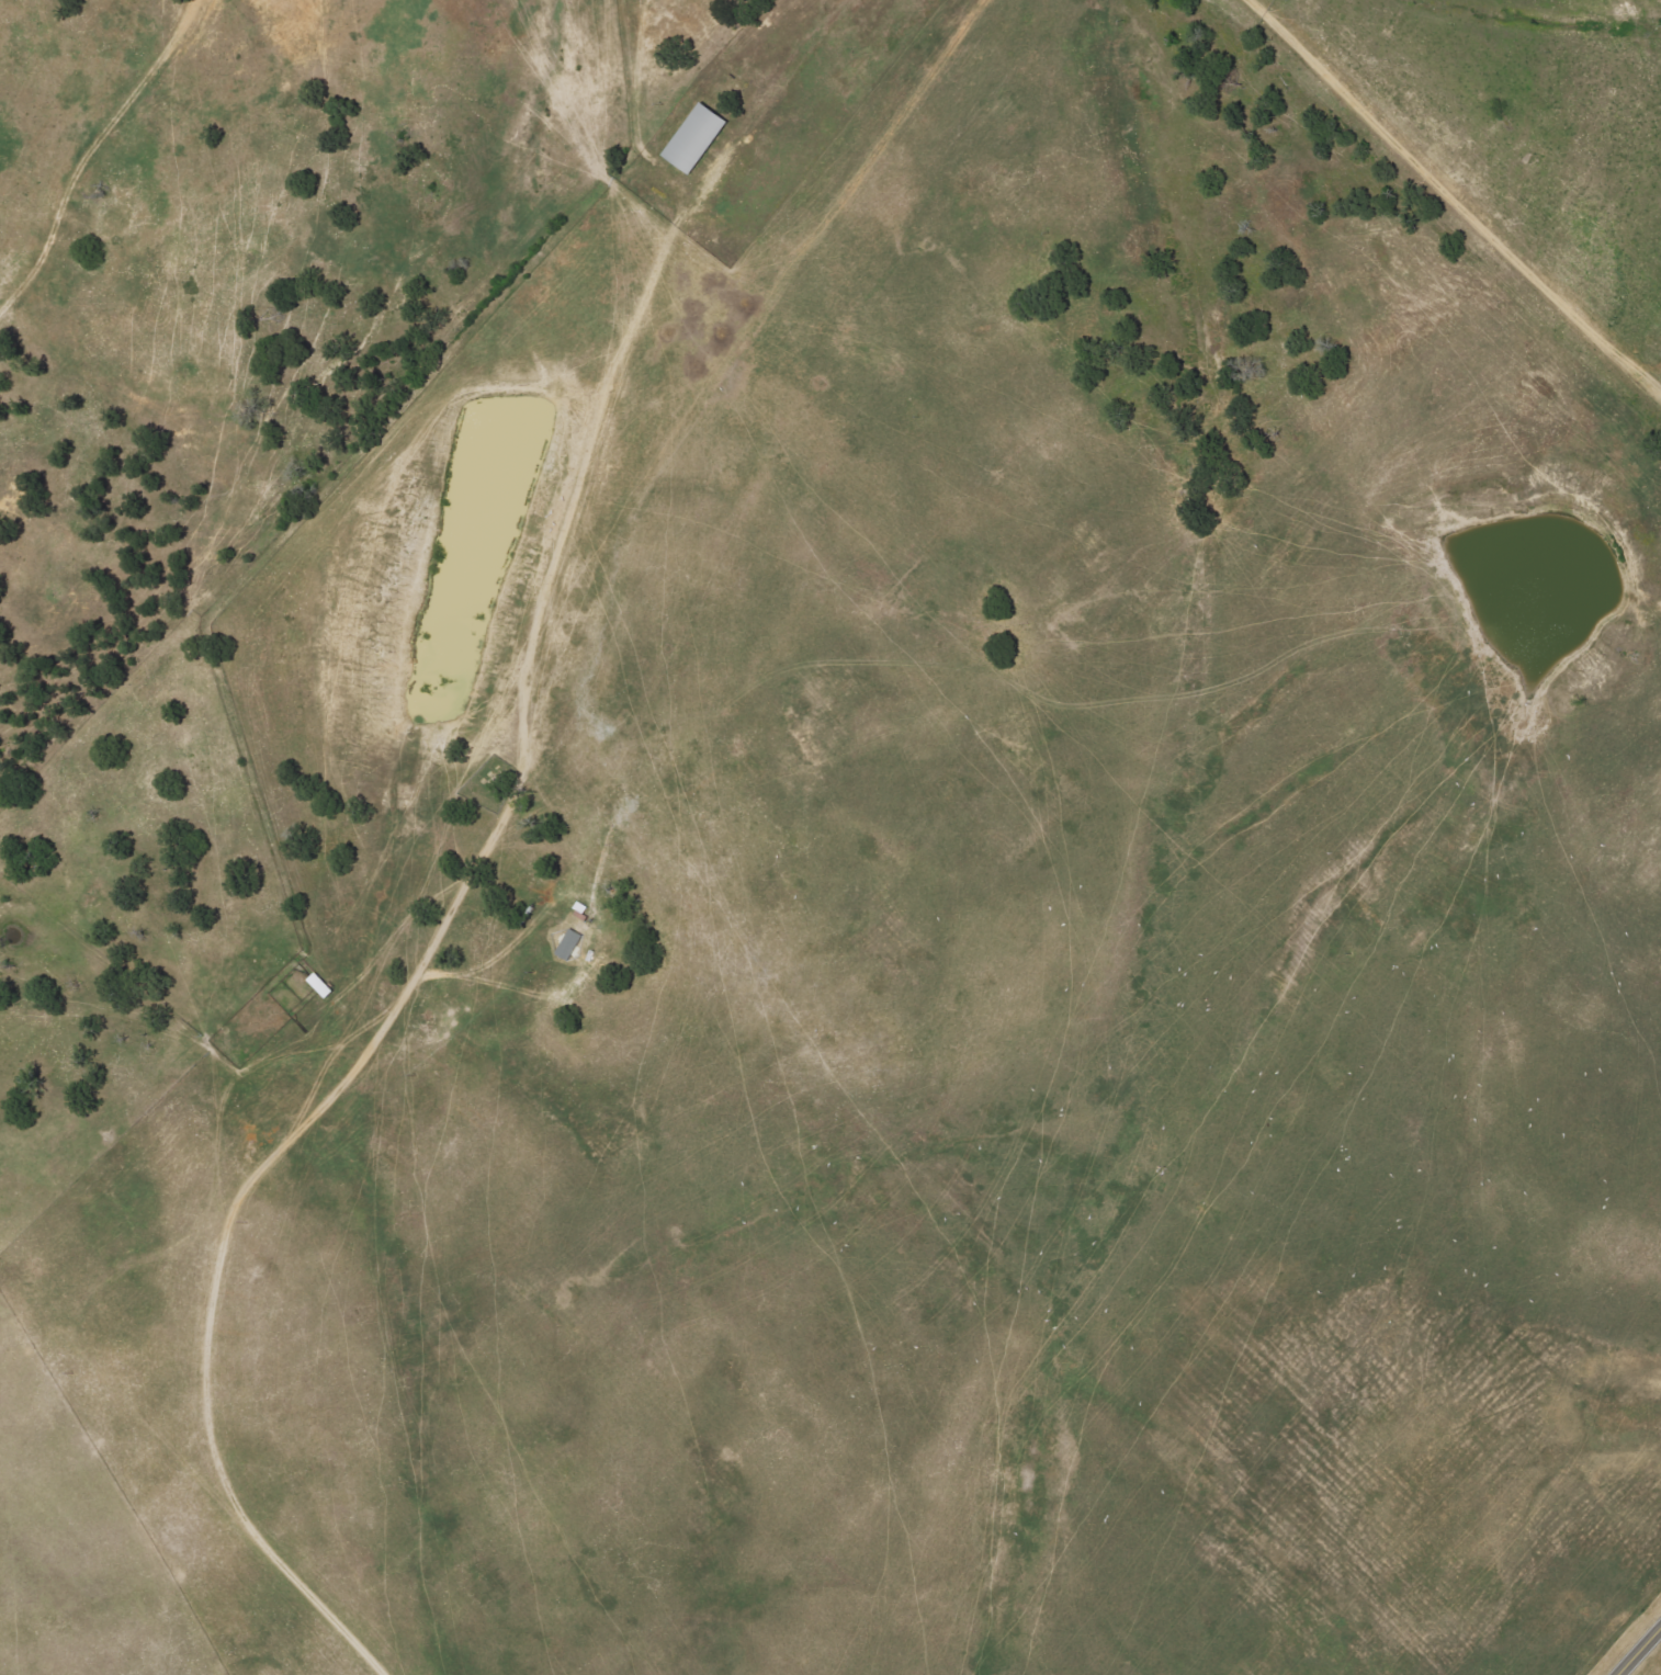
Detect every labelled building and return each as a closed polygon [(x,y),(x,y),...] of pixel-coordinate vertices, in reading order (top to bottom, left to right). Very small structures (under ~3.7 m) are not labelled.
[(696,175),(731,118),(702,101),(667,158),(696,175)] [(560,955),(573,961),(585,935),(572,929),(560,955)]
